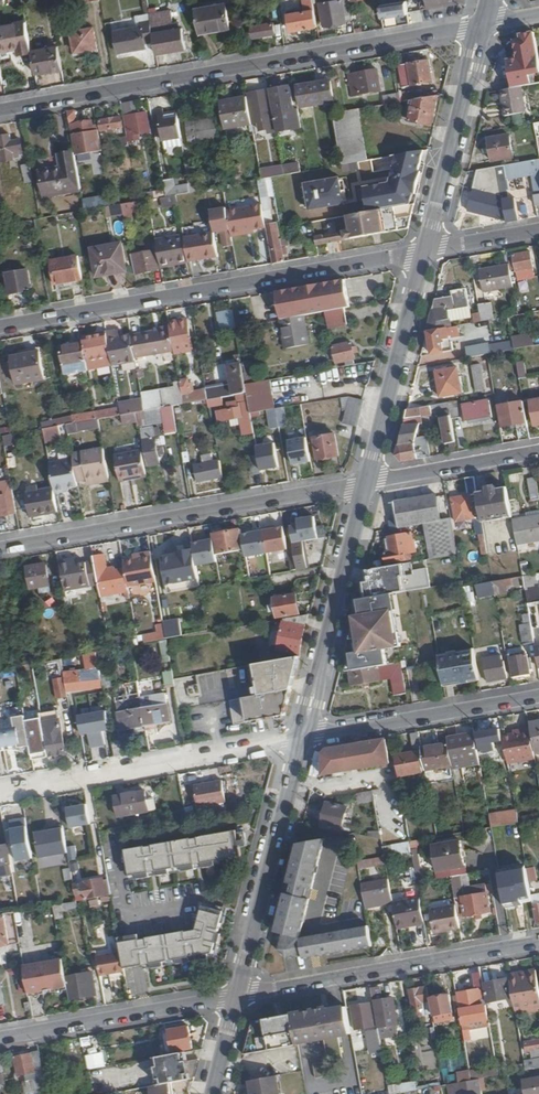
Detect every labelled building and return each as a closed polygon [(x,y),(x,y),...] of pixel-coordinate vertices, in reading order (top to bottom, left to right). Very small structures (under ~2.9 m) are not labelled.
[(312,0),(298,0),(299,2),(303,2),(303,9),(295,11),(296,18),(288,20),(290,30),(308,28),(307,26),(316,24),(313,4),(312,0)] [(348,0),(339,0),(319,4),(323,26),(352,21),(348,0)] [(406,0),(401,0),(380,4),(384,28),(410,23),(406,0)] [(229,28),(225,5),(194,10),(198,33),(229,28)] [(153,36),(151,23),(141,24),(142,28),(115,33),(119,55),(146,50),(145,46),(154,45),(153,36)] [(276,35),(273,23),(251,27),(253,39),(276,35)] [(96,48),(93,28),(71,31),(75,52),(96,48)] [(184,52),(181,32),(153,36),(154,45),(156,57),(184,52)] [(532,33),(519,35),(520,40),(513,41),(516,59),(511,60),(511,65),(506,66),(510,88),(520,86),(538,83),(538,72),(532,33)] [(28,34),(0,38),(0,68),(0,70),(33,64),(31,51),(28,34)] [(61,69),(58,47),(31,51),(33,64),(34,73),(61,69)] [(432,82),(429,61),(400,65),(403,87),(432,82)] [(381,91),(378,69),(348,74),(352,97),(381,91)] [(333,102),(330,80),(297,86),(301,108),(333,102)] [(293,109),(289,86),(269,90),(275,125),(300,121),(297,108),(293,109)] [(524,111),(520,86),(510,88),(499,90),(503,115),(524,111)] [(265,114),(261,92),(245,94),(246,97),(251,124),(257,123),(258,130),(267,129),(268,133),(274,131),(271,113),(265,114)] [(409,101),(407,92),(397,94),(399,102),(409,101)] [(430,125),(434,112),(436,112),(439,95),(415,100),(410,120),(430,125)] [(251,124),(246,97),(220,101),(225,128),(251,124)] [(181,139),(177,115),(162,117),(161,110),(156,110),(162,142),(181,139)] [(365,161),(357,110),(333,114),(340,158),(342,165),(365,161)] [(94,139),(92,122),(75,124),(73,111),(67,113),(72,143),(94,139)] [(147,133),(144,112),(122,116),(126,138),(127,142),(139,140),(138,134),(147,133)] [(120,128),(122,127),(120,117),(98,121),(100,131),(102,132),(102,139),(109,138),(108,136),(120,134),(120,128)] [(220,140),(216,117),(185,122),(189,145),(220,140)] [(19,139),(10,140),(9,134),(0,135),(0,159),(1,162),(13,160),(12,157),(18,156),(18,153),(21,152),(19,139)] [(511,156),(508,134),(486,138),(489,160),(511,156)] [(127,142),(126,138),(118,140),(119,148),(128,147),(127,142)] [(411,205),(424,150),(393,156),(390,184),(365,188),(367,201),(371,200),(373,212),(411,205)] [(80,190),(73,152),(36,158),(43,195),(80,190)] [(342,165),(340,158),(331,160),(332,166),(342,165)] [(538,158),(496,166),(499,180),(528,175),(532,195),(538,194),(538,161),(538,158)] [(32,174),(30,163),(22,165),(24,176),(32,174)] [(204,189),(201,175),(195,176),(192,163),(185,164),(190,192),(204,189)] [(499,180),(496,166),(486,168),(480,191),(472,189),(467,210),(505,220),(502,200),(499,180)] [(241,183),(238,167),(231,168),(234,184),(241,183)] [(283,175),(282,168),(259,172),(261,179),(283,175)] [(343,200),(340,178),(305,184),(310,210),(336,206),(336,201),(343,200)] [(83,199),(86,211),(107,206),(105,194),(83,199)] [(163,198),(165,207),(179,205),(178,196),(163,198)] [(517,220),(514,199),(502,200),(505,220),(505,222),(517,220)] [(122,214),(121,204),(103,208),(105,217),(122,214)] [(338,240),(409,228),(415,204),(411,205),(373,212),(348,216),(350,230),(336,232),(338,240)] [(262,209),(262,205),(227,210),(231,236),(239,235),(255,233),(255,230),(265,228),(264,222),(262,209)] [(270,221),(268,208),(262,209),(264,222),(270,221)] [(282,262),(275,223),(267,225),(271,247),(269,248),(271,264),(282,262)] [(266,253),(263,232),(255,233),(239,235),(241,245),(244,245),(246,257),(266,253)] [(217,257),(216,248),(214,234),(184,239),(187,258),(188,262),(217,257)] [(323,243),(322,235),(314,236),(315,244),(323,243)] [(184,239),(183,236),(154,241),(159,267),(170,265),(169,262),(187,258),(184,239)] [(125,272),(120,243),(91,248),(95,277),(125,272)] [(156,270),(152,250),(131,253),(134,274),(156,270)] [(532,269),(529,252),(512,255),(515,272),(532,269)] [(80,280),(76,257),(50,262),(54,284),(80,280)] [(512,287),(508,264),(478,269),(482,292),(512,287)] [(30,291),(26,271),(6,274),(9,295),(30,291)] [(351,306),(347,278),(278,290),(283,318),(302,314),(325,310),(345,307),(351,306)] [(468,309),(464,290),(449,293),(450,297),(433,300),(425,331),(426,331),(447,327),(453,326),(451,316),(448,316),(447,313),(468,309)] [(347,323),(345,307),(325,310),(328,326),(347,323)] [(508,316),(507,309),(480,313),(481,321),(508,316)] [(220,331),(236,329),(234,310),(218,312),(220,331)] [(481,321),(480,313),(473,314),(474,322),(481,321)] [(308,343),(302,314),(283,318),(278,319),(283,347),(308,343)] [(192,349),(186,317),(166,320),(168,329),(172,352),(192,349)] [(448,338),(447,327),(426,331),(430,354),(442,352),(441,339),(448,338)] [(172,352),(168,329),(129,336),(133,354),(133,359),(172,352)] [(129,336),(114,338),(113,330),(104,332),(104,333),(108,356),(110,365),(125,362),(124,356),(133,354),(129,336)] [(108,356),(104,333),(80,337),(81,343),(84,360),(108,356)] [(533,345),(531,334),(511,338),(513,349),(533,345)] [(354,358),(350,342),(330,346),(334,368),(353,365),(351,359),(354,358)] [(84,360),(81,343),(58,347),(63,374),(86,370),(84,360)] [(490,353),(488,344),(462,349),(463,358),(490,353)] [(42,381),(37,353),(9,358),(14,386),(42,381)] [(133,359),(133,354),(124,356),(125,362),(110,365),(111,370),(135,366),(133,359)] [(525,361),(517,362),(520,379),(528,377),(525,361)] [(245,393),(240,363),(227,365),(230,383),(205,388),(207,399),(209,399),(221,397),(245,393)] [(475,391),(485,390),(482,364),(472,365),(475,391)] [(460,393),(455,367),(433,371),(437,397),(460,393)] [(203,375),(206,385),(214,383),(211,373),(203,375)] [(207,399),(205,388),(188,391),(185,377),(177,379),(179,390),(182,404),(207,399)] [(182,404),(179,390),(140,397),(142,405),(143,411),(159,408),(169,406),(182,404)] [(250,432),(243,394),(237,395),(239,407),(218,410),(220,420),(241,416),(244,433),(250,432)] [(222,404),(221,397),(209,399),(210,406),(222,404)] [(460,416),(457,399),(448,401),(451,417),(460,416)] [(492,417),(489,399),(462,404),(465,422),(492,417)] [(530,401),(534,426),(538,425),(538,399),(530,401)] [(358,428),(364,401),(349,400),(343,425),(358,428)] [(451,417),(448,401),(406,409),(395,454),(402,461),(430,457),(427,440),(415,442),(416,424),(422,423),(421,416),(440,413),(445,443),(448,443),(450,453),(457,452),(451,417)] [(530,439),(523,402),(499,406),(503,426),(516,424),(519,441),(530,439)] [(143,411),(142,405),(118,409),(119,415),(143,411)] [(172,424),(169,406),(159,408),(163,425),(172,424)] [(119,415),(118,409),(93,413),(94,419),(119,415)] [(71,424),(70,417),(52,420),(52,427),(55,426),(71,424)] [(57,438),(55,426),(52,427),(42,429),(44,440),(57,438)] [(338,454),(335,433),(313,437),(317,458),(338,454)] [(14,434),(3,437),(6,447),(17,444),(14,434)] [(310,436),(289,442),(295,467),(316,461),(310,436)] [(158,464),(156,454),(161,453),(160,444),(154,445),(152,437),(141,438),(145,466),(158,464)] [(108,481),(102,450),(71,455),(72,459),(76,483),(93,480),(94,483),(108,481)] [(145,475),(141,451),(114,456),(119,480),(145,475)] [(271,470),(268,452),(256,454),(259,472),(271,470)] [(222,477),(219,460),(212,461),(210,453),(201,454),(202,463),(193,465),(196,481),(222,477)] [(259,472),(256,454),(246,456),(250,474),(259,472)] [(76,483),(72,459),(48,464),(52,488),(53,491),(77,487),(76,483)] [(528,477),(531,502),(538,501),(538,489),(537,476),(528,477)] [(8,477),(0,479),(0,515),(15,513),(8,477)] [(480,517),(473,477),(464,478),(467,495),(451,498),(455,522),(480,517)] [(511,518),(506,488),(495,490),(494,487),(492,486),(490,486),(488,487),(486,488),(486,492),(483,492),(488,522),(511,518)] [(53,491),(52,488),(26,493),(30,517),(57,512),(53,491)] [(77,508),(74,491),(56,494),(59,511),(77,508)] [(439,518),(435,496),(393,503),(396,520),(387,522),(388,530),(423,524),(429,557),(455,553),(449,516),(439,518)] [(318,539),(314,517),(297,519),(298,525),(290,527),(293,543),(302,541),(318,539)] [(512,522),(516,545),(538,541),(538,517),(512,522)] [(286,546),(283,526),(270,529),(269,528),(262,529),(266,554),(287,550),(286,546)] [(266,554),(262,529),(251,531),(251,534),(241,535),(244,550),(245,558),(266,554)] [(241,535),(240,530),(211,535),(212,538),(215,556),(244,550),(241,535)] [(416,549),(415,539),(412,539),(411,531),(384,536),(387,550),(383,550),(386,561),(412,557),(411,550),(416,549)] [(215,556),(212,538),(206,539),(206,542),(192,543),(196,567),(216,563),(215,556)] [(307,567),(302,541),(293,543),(293,545),(286,546),(287,550),(288,555),(294,554),(297,569),(307,567)] [(197,579),(192,549),(181,551),(181,555),(155,559),(160,586),(197,579)] [(155,582),(149,551),(137,553),(138,558),(122,560),(124,569),(127,587),(155,582)] [(127,587),(124,569),(114,571),(113,568),(106,569),(103,554),(92,556),(93,561),(98,585),(100,596),(128,591),(127,587)] [(258,557),(248,558),(249,573),(260,572),(258,557)] [(98,585),(93,561),(71,565),(71,560),(59,562),(64,590),(98,585)] [(431,587),(427,567),(414,569),(413,560),(368,568),(368,578),(365,579),(364,583),(366,598),(385,595),(431,587)] [(49,589),(45,564),(28,567),(32,587),(43,585),(44,590),(49,589)] [(286,572),(273,573),(274,581),(287,581),(286,572)] [(535,574),(522,577),(526,604),(538,602),(538,598),(535,574)] [(493,581),(496,597),(513,593),(509,577),(493,581)] [(299,613),(296,593),(273,597),(277,617),(299,613)] [(392,633),(385,595),(366,598),(359,599),(362,615),(355,616),(359,639),(361,639),(362,652),(352,653),(355,669),(387,664),(385,647),(397,646),(395,633),(392,633)] [(299,652),(304,627),(305,626),(307,614),(284,618),(278,647),(299,652)] [(164,632),(163,628),(158,629),(159,635),(145,637),(146,643),(160,641),(165,640),(164,632)] [(180,637),(179,630),(164,632),(165,640),(180,637)] [(533,648),(531,634),(524,635),(527,649),(533,648)] [(169,661),(165,640),(160,641),(163,662),(169,661)] [(478,677),(473,649),(437,655),(442,683),(461,680),(461,684),(468,683),(467,679),(478,677)] [(100,681),(95,652),(82,655),(85,667),(72,669),(73,674),(76,673),(78,685),(100,681)] [(528,674),(525,655),(508,658),(511,678),(528,674)] [(292,689),(300,656),(254,664),(260,695),(292,689)] [(407,692),(401,661),(387,664),(355,669),(351,670),(354,684),(393,677),(396,695),(407,692)] [(505,679),(503,661),(481,665),(484,683),(505,679)] [(260,695),(254,664),(211,671),(216,703),(232,700),(260,695)] [(173,683),(171,669),(162,670),(165,684),(173,683)] [(200,705),(199,679),(177,680),(178,706),(200,705)] [(443,698),(441,683),(432,685),(435,700),(443,698)] [(285,715),(292,689),(260,695),(232,700),(236,724),(285,715)] [(168,721),(162,691),(139,696),(145,730),(155,728),(155,723),(168,721)] [(145,730),(139,696),(115,700),(120,730),(134,727),(135,732),(145,730)] [(21,703),(10,705),(12,714),(0,716),(0,752),(3,751),(3,747),(18,745),(19,749),(29,747),(28,739),(21,703)] [(109,730),(106,712),(78,717),(81,735),(88,734),(91,748),(105,746),(103,731),(109,730)] [(65,754),(58,716),(41,719),(45,736),(38,737),(42,758),(65,754)] [(529,723),(534,753),(538,752),(538,721),(529,723)] [(536,767),(528,724),(519,726),(519,730),(502,733),(503,741),(509,771),(536,767)] [(502,733),(501,728),(477,732),(481,751),(477,751),(478,755),(480,768),(490,767),(487,751),(496,749),(495,742),(503,741),(502,733)] [(421,747),(418,731),(410,732),(413,748),(421,747)] [(477,751),(474,733),(450,738),(454,759),(478,755),(477,751)] [(42,758),(38,737),(28,739),(29,747),(32,760),(42,758)] [(123,756),(119,740),(111,741),(114,757),(123,756)] [(323,775),(389,762),(385,740),(327,750),(323,754),(323,775)] [(452,766),(448,744),(430,747),(431,751),(422,752),(426,771),(452,766)] [(423,772),(419,751),(394,756),(398,777),(423,772)] [(225,803),(220,778),(192,782),(196,807),(225,803)] [(410,804),(407,788),(400,789),(403,805),(410,804)] [(374,796),(373,791),(356,794),(357,799),(374,796)] [(148,812),(147,800),(145,792),(114,797),(118,817),(148,812)] [(390,828),(384,794),(374,796),(380,830),(390,828)] [(342,831),(348,806),(328,801),(322,826),(342,831)] [(91,803),(68,804),(69,826),(93,824),(91,803)] [(518,822),(516,810),(496,814),(498,826),(518,822)] [(10,819),(19,869),(36,866),(28,816),(10,819)] [(67,853),(62,826),(53,828),(53,831),(34,834),(38,859),(67,853)] [(242,855),(238,831),(199,838),(199,839),(192,840),(192,839),(153,846),(153,848),(146,849),(146,848),(126,852),(130,877),(242,855)] [(373,946),(369,925),(300,937),(310,899),(306,898),(308,888),(313,889),(326,839),(298,844),(288,883),(293,884),(290,894),(286,893),(276,932),(283,934),(279,951),(288,958),(303,955),(304,958),(334,953),(333,949),(342,948),(343,951),(373,946)] [(466,860),(462,840),(438,844),(442,864),(466,860)] [(442,864),(438,844),(434,845),(437,865),(442,864)] [(6,846),(0,847),(0,866),(9,865),(6,846)] [(217,867),(216,862),(229,860),(229,864),(243,862),(242,855),(130,877),(131,878),(138,877),(139,881),(151,879),(151,877),(158,876),(158,877),(171,876),(170,871),(184,869),(184,873),(197,871),(197,869),(204,868),(204,869),(217,867)] [(360,869),(386,864),(385,855),(358,860),(360,869)] [(531,896),(526,869),(499,873),(505,902),(521,900),(521,897),(531,896)] [(465,896),(461,875),(452,877),(456,898),(463,897),(465,915),(491,911),(487,893),(465,896)] [(111,896),(108,880),(103,881),(102,879),(82,882),(82,885),(78,885),(79,891),(84,891),(85,900),(111,896)] [(392,896),(389,879),(361,883),(365,901),(392,896)] [(424,923),(418,892),(392,896),(398,928),(424,923)] [(55,912),(76,908),(75,902),(54,905),(55,912)] [(461,929),(457,905),(450,907),(454,930),(461,929)] [(25,920),(55,915),(53,906),(23,911),(25,920)] [(454,930),(450,907),(432,910),(436,933),(454,930)] [(222,938),(223,935),(219,934),(224,916),(203,910),(198,930),(186,932),(186,931),(147,937),(147,938),(120,943),(122,951),(123,957),(222,938)] [(3,915),(0,915),(0,946),(9,945),(3,915)] [(166,962),(178,961),(179,965),(192,963),(192,961),(199,960),(199,961),(210,960),(210,955),(214,954),(217,944),(220,944),(222,938),(123,957),(125,969),(145,966),(145,970),(166,967),(166,962)] [(123,957),(122,951),(97,956),(101,976),(126,971),(125,969),(123,957)] [(67,976),(63,958),(48,961),(48,965),(40,966),(40,962),(24,965),(29,993),(69,986),(67,976)] [(480,970),(480,966),(474,968),(477,984),(483,983),(480,970)] [(510,997),(507,978),(490,982),(488,969),(480,970),(483,983),(485,983),(488,1001),(510,997)] [(536,969),(527,971),(527,976),(509,978),(514,1007),(538,1003),(538,984),(536,969)] [(101,991),(96,971),(67,976),(69,986),(72,1000),(98,995),(97,991),(101,991)] [(430,1002),(427,987),(410,990),(415,1017),(424,1016),(423,1003),(430,1002)] [(398,1025),(394,998),(382,1000),(380,988),(372,989),(379,1027),(379,1029),(398,1025)] [(482,1006),(479,990),(456,994),(463,1031),(470,1030),(469,1023),(489,1019),(487,1006),(482,1006)] [(452,1012),(449,994),(431,997),(434,1015),(452,1012)] [(374,1019),(372,1002),(352,1005),(355,1022),(374,1019)] [(351,1031),(347,1007),(336,1009),(336,1007),(293,1014),(297,1040),(351,1031)] [(435,1029),(431,1008),(426,1009),(430,1029),(435,1029)] [(297,1040),(293,1014),(254,1021),(245,1055),(298,1047),(297,1040)] [(190,1049),(188,1027),(167,1030),(169,1053),(190,1049)] [(379,1029),(379,1027),(368,1029),(371,1047),(382,1045),(379,1029)] [(342,1060),(337,1037),(324,1039),(327,1062),(342,1060)] [(525,1042),(527,1051),(538,1049),(538,1040),(525,1042)] [(69,1062),(67,1051),(43,1055),(45,1066),(69,1062)] [(104,1051),(86,1053),(88,1069),(106,1066),(104,1051)] [(35,1073),(31,1054),(13,1057),(16,1076),(35,1073)] [(194,1079),(199,1060),(151,1067),(153,1086),(172,1083),(194,1079)] [(524,1063),(525,1070),(538,1068),(538,1061),(524,1063)] [(330,1077),(327,1063),(312,1065),(315,1080),(330,1077)] [(499,1075),(498,1067),(480,1070),(481,1078),(499,1075)] [(262,1078),(260,1069),(246,1072),(247,1081),(250,1080),(262,1078)] [(472,1080),(470,1072),(459,1073),(460,1082),(472,1080)] [(278,1075),(262,1078),(250,1080),(252,1093),(282,1093),(278,1075)] [(523,1079),(525,1093),(538,1093),(538,1076),(523,1079)] [(480,1078),(472,1080),(460,1082),(449,1084),(450,1093),(483,1093),(480,1078)] [(389,1085),(390,1093),(418,1089),(417,1080),(389,1085)] [(172,1083),(153,1086),(149,1087),(150,1093),(173,1093),(172,1083)]
